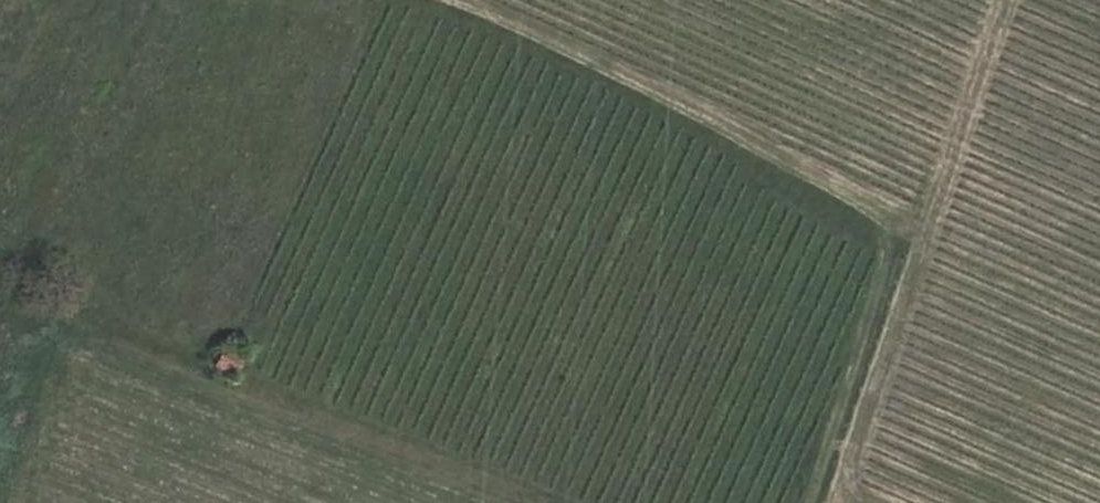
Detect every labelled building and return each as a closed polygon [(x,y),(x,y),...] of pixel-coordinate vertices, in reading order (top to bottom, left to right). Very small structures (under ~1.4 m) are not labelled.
[(214,363),(232,372),(240,356),(222,347),(214,363)]
